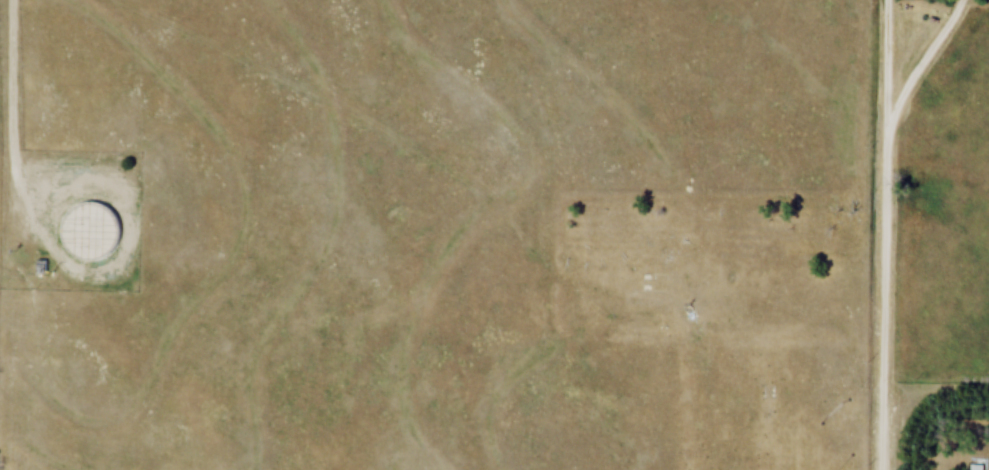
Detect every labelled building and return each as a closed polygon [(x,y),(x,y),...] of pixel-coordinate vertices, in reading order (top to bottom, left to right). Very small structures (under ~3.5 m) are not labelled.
[(84,200),(59,246),(96,266),(121,220),(84,200)]
